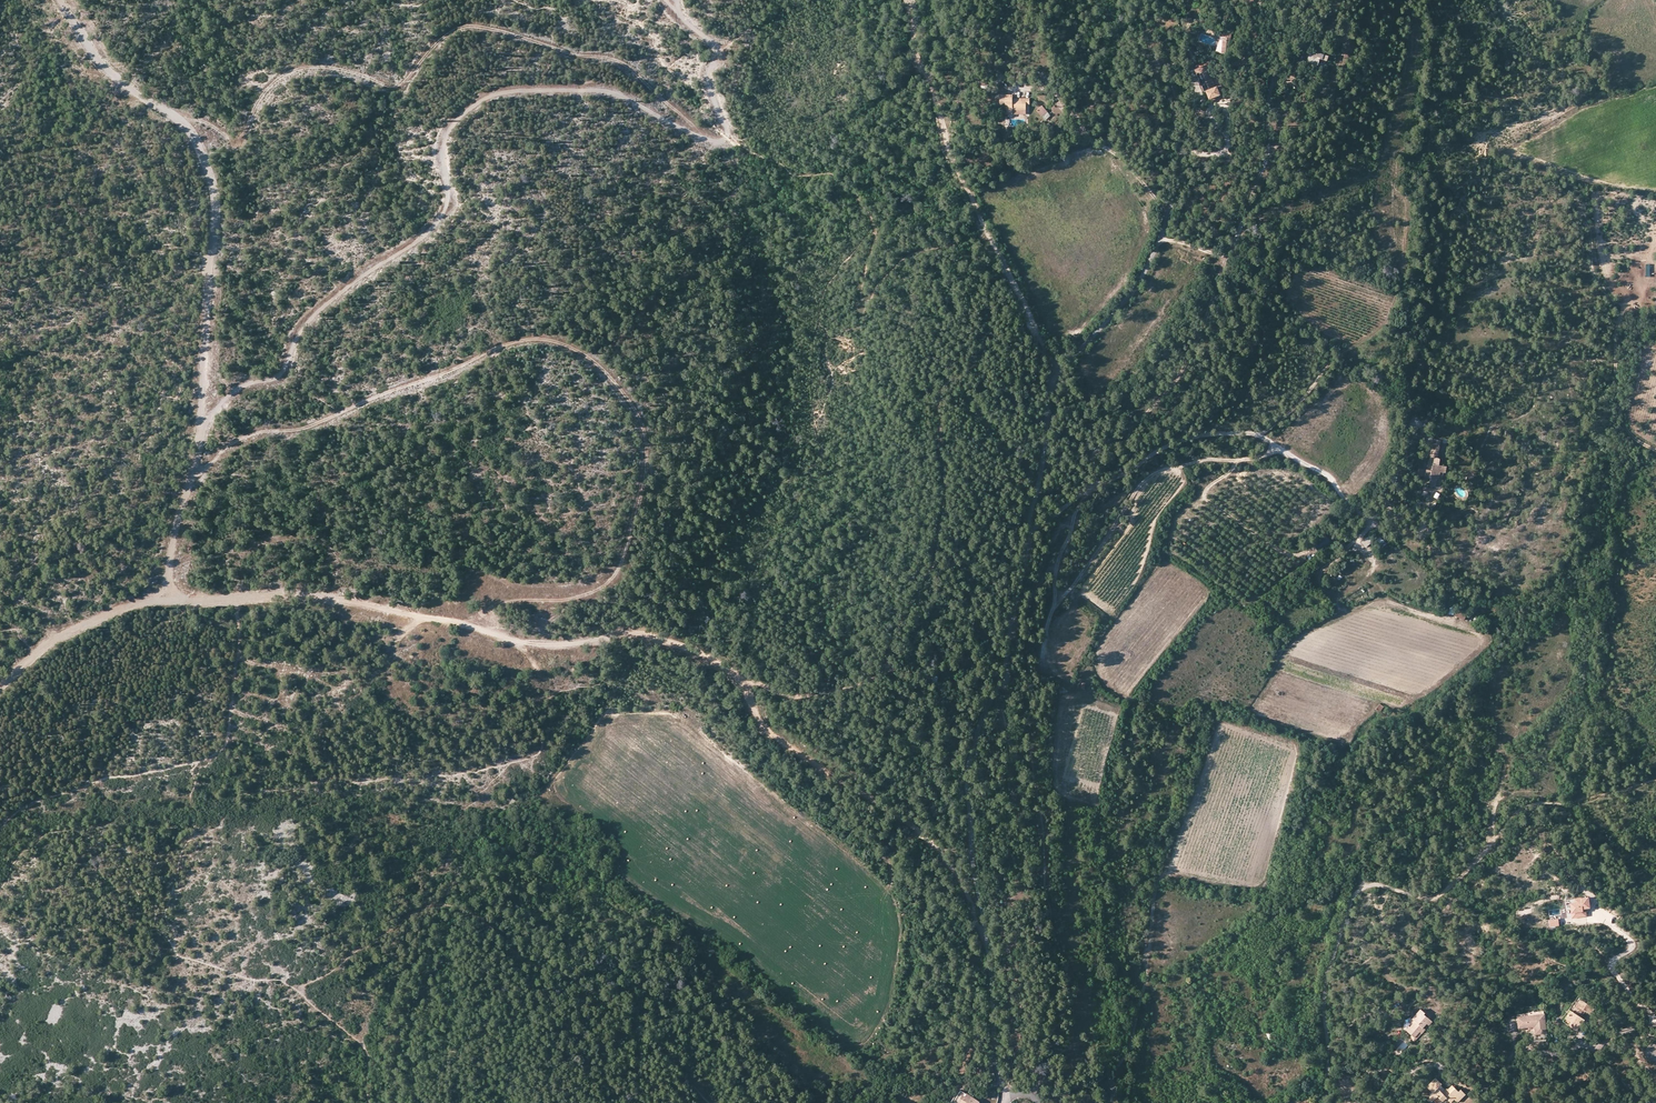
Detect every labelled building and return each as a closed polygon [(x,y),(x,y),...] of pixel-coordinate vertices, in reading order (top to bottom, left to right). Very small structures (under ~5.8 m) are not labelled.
[(1219,37),(1218,53),(1225,54),(1226,37),(1219,37)] [(1306,61),(1318,65),(1320,59),(1327,61),(1329,56),(1318,52),(1318,54),(1309,51),(1306,61)] [(1207,93),(1210,101),(1222,96),(1219,88),(1215,90),(1207,67),(1197,71),(1205,93),(1207,93)] [(1210,101),(1207,93),(1205,93),(1209,103),(1225,97),(1225,95),(1222,96),(1210,101)] [(1000,97),(1000,100),(1000,110),(1006,110),(1006,116),(1013,116),(1013,112),(1027,112),(1027,106),(1030,106),(1030,100),(1013,101),(1013,100),(1006,100),(1006,97),(1000,97)] [(1044,109),(1042,108),(1037,113),(1042,118),(1048,113),(1044,109)] [(845,172),(838,179),(844,184),(850,176),(845,172)] [(1428,458),(1426,468),(1431,469),(1430,477),(1429,485),(1432,486),(1436,486),(1439,486),(1442,471),(1445,471),(1446,465),(1438,464),(1439,458),(1437,457),(1440,439),(1432,438),(1429,458),(1428,458)] [(1312,542),(1316,549),(1330,541),(1326,534),(1312,542)] [(1380,544),(1384,541),(1379,534),(1376,537),(1380,544)] [(1365,546),(1373,540),(1368,535),(1361,541),(1365,546)] [(1463,619),(1466,612),(1456,608),(1453,615),(1463,619)] [(1374,710),(1378,712),(1383,706),(1379,704),(1374,710)] [(1587,896),(1573,897),(1574,901),(1569,901),(1571,918),(1585,916),(1584,906),(1588,905),(1587,896)] [(1519,916),(1531,912),(1530,907),(1517,911),(1519,916)] [(1005,950),(1010,950),(1010,953),(1014,953),(1013,943),(1005,944),(1005,950)] [(1568,1008),(1570,1009),(1573,1010),(1581,998),(1588,1002),(1589,999),(1578,992),(1568,1008)] [(1582,1007),(1585,1009),(1590,1012),(1594,1006),(1588,1002),(1581,998),(1573,1010),(1570,1009),(1563,1020),(1578,1029),(1585,1018),(1581,1016),(1578,1014),(1582,1007)] [(1418,1031),(1420,1032),(1424,1029),(1421,1027),(1425,1023),(1427,1025),(1431,1021),(1424,1014),(1425,1013),(1419,1008),(1417,1011),(1414,1014),(1411,1017),(1414,1020),(1412,1022),(1408,1026),(1407,1025),(1404,1029),(1405,1030),(1409,1034),(1412,1037),(1418,1031)] [(1518,1027),(1534,1026),(1534,1034),(1545,1033),(1543,1013),(1517,1015),(1518,1027)] [(1412,1041),(1420,1032),(1418,1031),(1412,1037),(1409,1034),(1408,1036),(1412,1041)] [(1655,1043),(1653,1043),(1652,1043),(1650,1044),(1648,1045),(1647,1047),(1646,1049),(1646,1050),(1646,1051),(1646,1053),(1646,1055),(1647,1057),(1648,1059),(1651,1060),(1654,1060),(1655,1060),(1655,1043)] [(1441,1102),(1453,1102),(1454,1102),(1453,1101),(1455,1099),(1458,1102),(1466,1093),(1460,1088),(1458,1090),(1455,1088),(1449,1093),(1446,1090),(1443,1093),(1437,1088),(1441,1085),(1442,1084),(1435,1078),(1426,1087),(1431,1091),(1429,1093),(1430,1094),(1429,1095),(1428,1099),(1430,1101),(1432,1102),(1435,1099),(1438,1095),(1444,1100),(1441,1102)] [(1444,1088),(1441,1085),(1437,1088),(1443,1093),(1446,1090),(1449,1093),(1455,1088),(1452,1084),(1448,1087),(1444,1088)] [(953,1102),(977,1102),(978,1102),(961,1090),(952,1102),(953,1102)]
